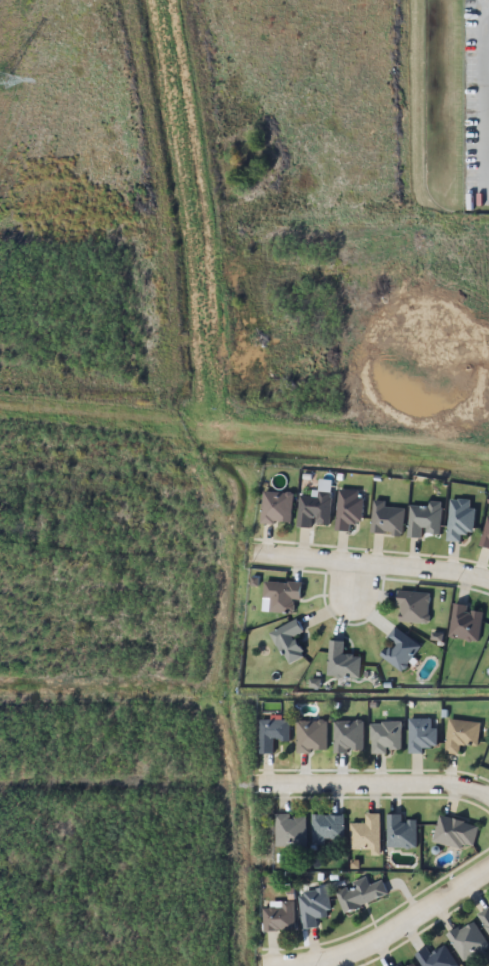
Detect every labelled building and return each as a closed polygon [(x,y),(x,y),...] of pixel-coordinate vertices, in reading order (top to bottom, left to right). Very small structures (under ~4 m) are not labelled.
[(338,483),(336,522),(348,523),(348,517),(357,517),(357,514),(363,515),(364,492),(359,492),(359,484),(338,483)] [(264,484),(261,515),(280,517),(281,513),(292,514),(295,486),(285,485),(284,492),(278,491),(278,485),(264,484)] [(300,489),(298,518),(310,518),(311,509),(315,509),(315,517),(330,518),(332,491),(329,491),(329,487),(323,486),(322,490),(300,489)] [(449,491),(446,533),(459,534),(460,528),(468,528),(468,523),(474,524),(476,502),(470,501),(471,493),(449,491)] [(373,494),(371,526),(386,527),(386,524),(391,525),(391,529),(402,529),(404,502),(386,500),(387,495),(373,494)] [(429,494),(428,499),(408,497),(406,530),(423,531),(424,522),(427,522),(426,529),(440,530),(442,502),(440,502),(440,495),(429,494)] [(479,538),(488,540),(488,511),(487,510),(479,538)] [(266,574),(265,588),(274,589),(273,603),(292,605),(294,592),(304,593),(305,575),(287,574),(287,576),(266,574)] [(397,585),(397,598),(401,598),(400,614),(430,615),(431,587),(397,585)] [(454,594),(449,631),(480,635),(484,603),(472,602),(471,605),(468,604),(468,596),(454,594)] [(269,626),(278,643),(282,640),(291,658),(304,652),(302,648),(309,645),(300,627),(307,623),(300,611),(269,626)] [(395,620),(388,631),(398,637),(395,642),(387,638),(381,648),(407,665),(424,638),(395,620)] [(329,631),(327,670),(360,672),(361,650),(355,649),(356,647),(345,646),(346,632),(329,631)] [(450,711),(446,747),(465,750),(467,739),(478,740),(481,715),(450,711)] [(410,712),(410,746),(424,746),(424,739),(439,739),(439,722),(432,722),(432,712),(410,712)] [(259,713),(259,744),(276,744),(276,733),(291,733),(291,713),(259,713)] [(297,714),(297,745),(313,745),(313,742),(328,742),(329,714),(297,714)] [(382,714),(382,716),(370,717),(370,733),(373,733),(373,746),(391,746),(391,742),(403,742),(403,714),(382,714)] [(335,715),(335,747),(349,747),(349,742),(365,742),(365,715),(335,715)] [(441,805),(434,833),(463,840),(464,835),(476,838),(480,819),(466,816),(467,812),(441,805)] [(366,806),(367,815),(351,815),(351,843),(372,843),(372,849),(381,848),(380,806),(366,806)] [(387,806),(387,841),(418,841),(418,812),(408,812),(408,815),(403,815),(403,806),(387,806)] [(276,807),(276,839),(306,838),(306,810),(292,810),(292,807),(276,807)] [(313,808),(313,838),(347,838),(347,808),(313,808)] [(336,886),(345,908),(363,901),(361,897),(388,886),(382,872),(371,877),(367,868),(354,874),(356,878),(336,886)] [(326,878),(316,880),(316,882),(303,885),(304,888),(299,889),(305,920),(316,918),(315,910),(331,908),(326,878)] [(264,901),(264,925),(281,925),(281,921),(295,921),(296,894),(284,894),(284,902),(264,901)] [(488,927),(488,901),(477,908),(488,927)] [(463,956),(488,940),(488,936),(476,913),(461,922),(459,919),(445,927),(463,956)] [(422,965),(453,965),(461,961),(446,938),(431,947),(426,939),(411,948),(422,965)] [(414,957),(401,963),(400,960),(387,965),(418,965),(414,957)]
